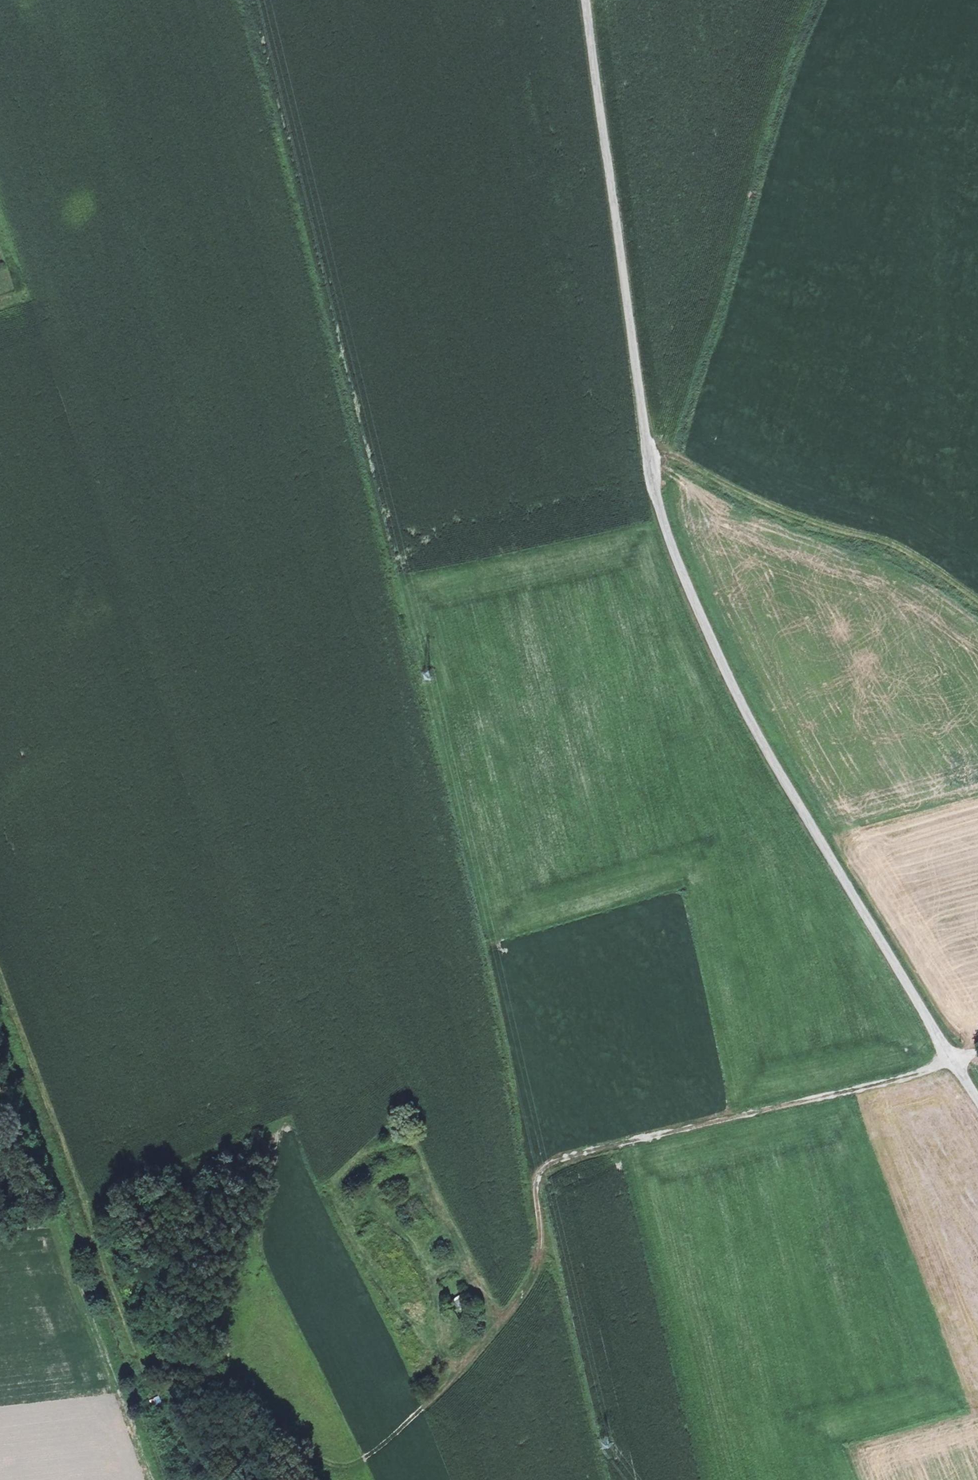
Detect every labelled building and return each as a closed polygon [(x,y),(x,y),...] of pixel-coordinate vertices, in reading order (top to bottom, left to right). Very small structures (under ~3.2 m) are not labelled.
[(464,1314),(476,1307),(469,1296),(457,1303),(464,1314)] [(150,1411),(159,1408),(155,1396),(145,1399),(150,1411)]
